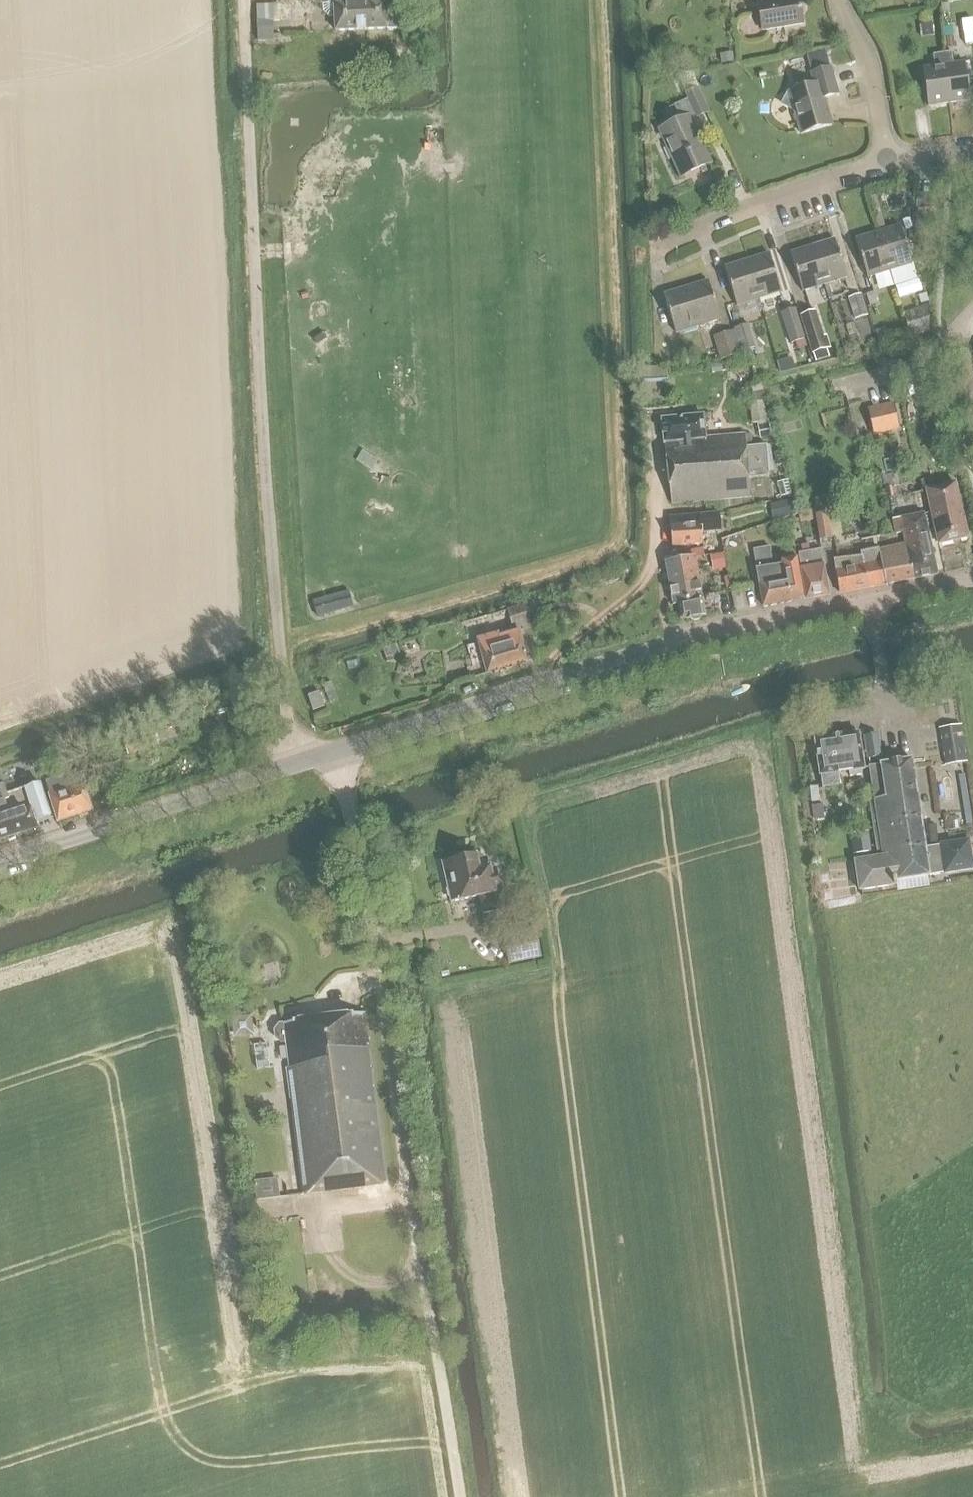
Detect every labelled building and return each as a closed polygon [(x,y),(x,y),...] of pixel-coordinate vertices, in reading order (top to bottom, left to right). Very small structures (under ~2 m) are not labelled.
[(397,29),(396,11),(386,12),(386,1),(397,1),(397,0),(320,0),(320,4),(334,3),(336,31),(386,27),(386,29),(397,29)] [(803,24),(799,0),(752,0),(753,6),(758,5),(762,31),(803,24)] [(273,21),(273,4),(257,5),(257,21),(273,21)] [(949,13),(948,5),(940,6),(941,14),(949,13)] [(962,22),(966,45),(972,44),(972,34),(971,21),(962,22)] [(920,37),(934,35),(932,23),(919,24),(920,37)] [(838,94),(830,67),(825,50),(806,56),(814,84),(794,90),(791,88),(782,104),(794,111),(801,134),(831,125),(824,98),(838,94)] [(949,103),(970,100),(965,62),(953,64),(951,52),(942,53),(949,103)] [(720,54),(721,64),(734,62),(733,53),(720,54)] [(928,106),(949,103),(942,53),(932,54),(934,66),(922,68),(928,106)] [(680,120),(659,130),(680,177),(711,163),(690,117),(695,114),(696,117),(708,111),(709,111),(698,87),(685,93),(688,99),(674,105),(680,120)] [(899,225),(877,232),(889,270),(890,270),(895,286),(918,279),(913,263),(911,264),(899,225)] [(867,277),(889,270),(877,232),(855,239),(867,277)] [(824,284),(846,277),(834,239),(812,246),(824,284)] [(802,291),(824,284),(812,246),(790,253),(802,291)] [(758,298),(780,291),(768,253),(746,260),(758,298)] [(736,305),(758,298),(746,260),(724,267),(736,305)] [(697,326),(719,319),(708,281),(685,288),(697,326)] [(675,333),(697,326),(685,288),(663,294),(675,333)] [(866,294),(869,305),(878,302),(875,291),(866,294)] [(868,315),(861,293),(848,297),(854,320),(868,315)] [(928,305),(902,315),(912,340),(929,333),(929,305),(928,305)] [(805,339),(795,307),(780,312),(790,344),(795,342),(805,339)] [(824,335),(816,309),(800,314),(812,354),(831,348),(827,334),(824,335)] [(756,347),(749,323),(734,328),(741,351),(756,347)] [(741,354),(734,329),(713,336),(720,360),(741,354)] [(805,339),(795,342),(797,349),(807,346),(805,339)] [(760,386),(752,388),(753,391),(754,401),(764,399),(761,389),(760,386)] [(873,430),(897,424),(893,404),(868,409),(873,430)] [(748,478),(769,476),(766,445),(745,447),(744,434),(704,438),(702,415),(661,419),(671,504),(750,497),(748,478)] [(772,436),(768,421),(757,423),(760,438),(772,436)] [(781,451),(773,454),(777,465),(785,462),(781,451)] [(938,543),(967,537),(954,483),(925,490),(931,516),(934,530),(938,543)] [(770,505),(773,520),(796,515),(793,500),(770,505)] [(817,519),(816,516),(815,510),(798,513),(800,522),(817,519)] [(671,547),(703,545),(702,533),(721,531),(720,512),(698,514),(670,517),(671,547)] [(821,542),(831,540),(827,514),(816,516),(817,519),(821,542)] [(931,516),(924,518),(923,514),(913,515),(892,519),(896,534),(902,532),(905,544),(914,578),(936,574),(927,532),(934,530),(931,516)] [(878,549),(886,584),(914,578),(905,544),(878,549)] [(703,548),(685,551),(686,559),(694,557),(704,555),(703,548)] [(789,600),(802,597),(796,558),(781,560),(781,564),(772,566),(769,548),(754,551),(757,569),(756,569),(762,606),(789,602),(789,600)] [(805,598),(828,594),(820,549),(797,553),(805,598)] [(861,552),(861,557),(868,586),(886,584),(878,549),(861,552)] [(712,567),(725,564),(723,553),(710,556),(712,567)] [(700,616),(704,616),(694,557),(686,559),(665,562),(672,605),(678,604),(681,619),(690,618),(692,620),(699,619),(700,616)] [(839,592),(868,586),(861,557),(834,560),(839,592)] [(349,590),(313,600),(317,617),(354,607),(349,590)] [(513,629),(536,622),(530,603),(507,610),(513,629)] [(519,631),(513,632),(513,629),(510,628),(499,631),(498,634),(498,636),(507,668),(527,662),(519,631)] [(498,636),(498,634),(477,639),(487,673),(507,668),(498,636)] [(386,658),(400,654),(397,644),(383,649),(386,658)] [(337,700),(331,682),(323,685),(330,702),(337,700)] [(324,707),(319,691),(308,695),(313,711),(324,707)] [(966,756),(962,724),(938,727),(943,759),(966,756)] [(838,773),(863,769),(862,761),(858,733),(814,740),(819,775),(820,775),(821,784),(821,786),(823,786),(840,784),(838,773)] [(968,840),(924,847),(911,759),(880,764),(880,765),(869,766),(874,799),(869,800),(877,857),(854,861),(859,890),(896,884),(895,881),(972,869),(968,840)] [(57,821),(91,810),(86,794),(81,796),(78,786),(77,786),(74,774),(73,774),(73,772),(45,781),(57,821)] [(37,827),(35,820),(50,815),(40,784),(7,794),(4,785),(0,786),(0,839),(37,827)] [(810,785),(812,802),(820,801),(819,796),(824,795),(823,786),(821,786),(821,784),(810,785)] [(825,819),(823,804),(813,805),(814,820),(825,819)] [(851,834),(854,855),(871,852),(868,832),(851,834)] [(486,929),(506,924),(503,911),(498,912),(494,892),(500,891),(496,874),(490,876),(486,859),(476,862),(474,855),(443,862),(448,887),(447,890),(448,896),(451,898),(452,902),(478,896),(486,929)] [(542,957),(536,928),(502,935),(508,964),(542,957)] [(303,1194),(386,1183),(364,1012),(347,1015),(347,1013),(298,1020),(298,1021),(282,1023),(283,1024),(279,1025),(275,1030),(276,1037),(281,1042),(285,1041),(285,1042),(286,1042),(289,1067),(286,1067),(303,1194)] [(234,1038),(254,1035),(252,1015),(231,1017),(234,1038)] [(279,1197),(277,1178),(254,1181),(256,1200),(279,1197)]
